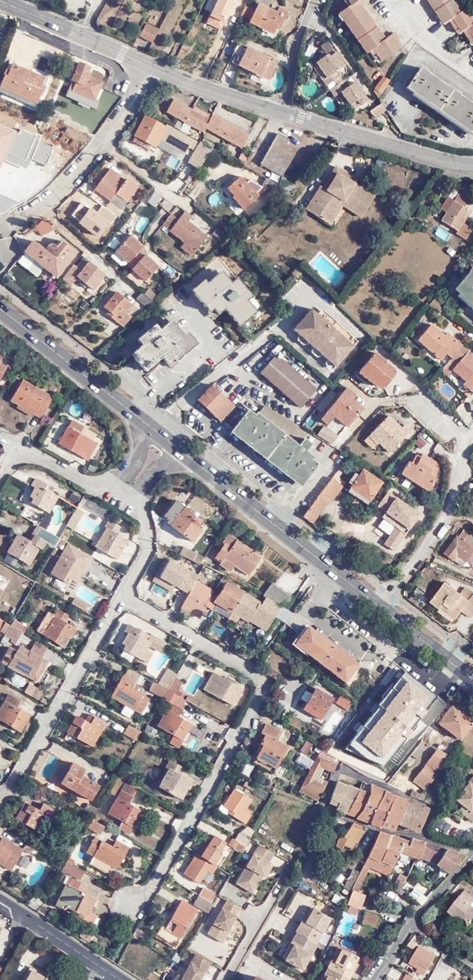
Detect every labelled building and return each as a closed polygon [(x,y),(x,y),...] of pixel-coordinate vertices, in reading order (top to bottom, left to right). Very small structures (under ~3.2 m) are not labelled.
[(207,22),(219,27),(232,0),(217,0),(207,22)] [(350,4),(340,11),(368,50),(371,48),(380,60),(399,46),(395,40),(395,39),(391,33),(381,40),(355,2),(357,0),(347,0),(350,4)] [(445,25),(448,23),(434,0),(429,0),(445,25)] [(454,0),(434,0),(448,23),(450,22),(455,19),(463,33),(466,31),(470,29),(472,33),(472,17),(468,10),(465,12),(462,13),(454,0)] [(462,13),(465,12),(458,0),(454,0),(462,13)] [(254,10),(249,19),(248,22),(274,34),(277,28),(280,22),(283,24),(289,12),(278,6),(276,11),(258,2),(254,10)] [(244,6),(241,12),(240,14),(249,19),(254,10),(244,6)] [(455,19),(450,22),(459,35),(463,33),(455,19)] [(139,34),(152,41),(159,28),(146,21),(139,34)] [(84,51),(86,46),(69,38),(67,43),(84,51)] [(231,61),(250,70),(259,52),(238,42),(233,51),(235,52),(231,61)] [(329,82),(332,80),(338,76),(344,72),(345,69),(327,42),(320,46),(322,50),(324,53),(320,55),(317,56),(319,59),(315,62),(329,82)] [(259,52),(250,70),(268,78),(276,60),(259,52)] [(71,79),(73,80),(76,81),(73,89),(93,98),(95,99),(102,81),(90,75),(86,74),(88,70),(90,66),(79,61),(71,79)] [(12,62),(9,68),(5,67),(3,73),(5,74),(0,85),(0,90),(36,105),(43,90),(46,85),(43,83),(46,76),(12,62)] [(325,85),(329,82),(315,62),(313,67),(325,85)] [(408,85),(439,107),(452,87),(421,65),(408,85)] [(332,80),(335,85),(341,81),(338,76),(332,80)] [(376,97),(388,80),(382,76),(371,90),(376,97)] [(335,85),(328,89),(333,96),(340,92),(348,104),(357,107),(366,101),(354,82),(347,86),(343,79),(341,81),(335,85)] [(76,81),(73,80),(66,94),(90,104),(93,98),(73,89),(76,81)] [(439,107),(471,129),(472,126),(472,101),(452,87),(439,107)] [(164,110),(183,120),(190,108),(171,97),(164,110)] [(5,111),(9,102),(0,98),(0,109),(5,111)] [(373,119),(384,110),(379,102),(367,111),(373,119)] [(190,108),(183,120),(201,130),(203,126),(208,118),(190,108)] [(210,114),(208,118),(203,126),(222,137),(229,124),(210,114)] [(135,135),(155,145),(158,139),(162,133),(165,126),(145,115),(135,135)] [(166,124),(165,126),(162,133),(172,138),(176,130),(166,124)] [(222,137),(240,147),(247,135),(229,124),(222,137)] [(172,138),(188,147),(191,142),(195,144),(197,141),(176,130),(172,138)] [(162,133),(158,139),(184,153),(188,147),(172,138),(162,133)] [(284,144),(287,140),(275,134),(259,163),(279,175),(278,178),(284,181),(286,176),(281,172),(285,166),(288,168),(290,164),(288,162),(295,150),(284,144)] [(152,152),(155,145),(135,135),(131,141),(152,152)] [(186,161),(197,169),(212,149),(209,147),(204,144),(200,142),(199,141),(186,161)] [(180,171),(190,178),(197,169),(186,161),(180,171)] [(126,178),(125,179),(122,183),(118,180),(117,182),(112,178),(116,173),(108,167),(93,187),(121,208),(137,186),(126,178)] [(334,167),(326,179),(329,182),(324,190),(320,188),(318,187),(303,210),(324,224),(338,201),(361,215),(372,197),(353,184),(355,180),(334,167)] [(233,195),(231,197),(242,210),(258,197),(239,176),(226,188),(233,195)] [(261,187),(275,195),(282,188),(265,179),(261,187)] [(320,188),(324,190),(329,182),(326,179),(320,188)] [(230,198),(231,197),(233,195),(226,188),(223,191),(230,198)] [(146,202),(153,207),(161,197),(154,192),(146,202)] [(452,200),(444,212),(439,220),(455,230),(453,233),(462,238),(469,228),(460,222),(463,218),(461,216),(466,208),(462,206),(467,198),(457,192),(452,200)] [(438,208),(444,212),(452,200),(445,196),(438,208)] [(358,219),(361,215),(338,201),(324,224),(327,225),(339,206),(358,219)] [(89,208),(81,203),(71,215),(79,222),(78,223),(96,236),(107,222),(110,224),(116,216),(102,206),(96,214),(89,208)] [(162,225),(184,242),(196,252),(208,238),(187,222),(191,216),(184,211),(179,219),(171,213),(162,225)] [(45,237),(54,228),(43,218),(35,226),(45,237)] [(223,243),(225,242),(229,238),(217,228),(212,234),(223,243)] [(130,238),(142,249),(144,247),(131,237),(130,238)] [(140,252),(142,249),(130,238),(117,253),(129,264),(131,262),(136,267),(133,271),(146,282),(159,268),(140,252)] [(23,252),(37,263),(43,256),(51,262),(55,257),(66,265),(75,253),(60,240),(55,245),(52,243),(48,244),(44,249),(32,240),(23,252)] [(196,252),(184,242),(179,248),(192,258),(196,252)] [(124,263),(133,271),(136,267),(131,262),(129,264),(117,253),(112,258),(121,267),(124,263)] [(43,256),(37,263),(55,277),(66,265),(55,257),(51,262),(43,256)] [(82,269),(89,261),(83,256),(76,265),(82,269)] [(104,273),(89,261),(82,269),(76,265),(68,275),(69,275),(64,282),(69,286),(74,280),(79,284),(82,281),(87,285),(92,289),(104,273)] [(290,273),(295,278),(302,270),(297,265),(290,273)] [(453,289),(472,307),(472,266),(453,289)] [(228,285),(218,274),(194,294),(209,312),(213,309),(218,315),(224,310),(238,326),(252,314),(242,303),(251,295),(236,278),(228,285)] [(103,307),(108,310),(112,314),(110,317),(122,326),(131,316),(124,312),(131,303),(115,291),(103,307)] [(136,297),(148,307),(154,302),(141,291),(136,297)] [(433,298),(427,304),(438,313),(444,307),(433,298)] [(291,328),(297,333),(315,313),(310,308),(291,328)] [(315,313),(297,333),(333,365),(354,342),(346,335),(347,333),(328,315),(323,320),(315,313)] [(111,338),(120,328),(113,321),(104,330),(111,338)] [(433,354),(436,351),(443,357),(445,353),(450,357),(439,369),(446,375),(451,368),(465,380),(468,382),(464,386),(472,393),(472,392),(472,360),(464,353),(467,349),(446,332),(443,335),(430,324),(416,340),(433,354)] [(163,334),(155,325),(138,340),(144,349),(133,358),(145,371),(161,358),(166,363),(172,358),(175,362),(193,347),(175,325),(163,334)] [(436,351),(433,354),(440,360),(443,357),(436,351)] [(385,362),(372,352),(356,372),(362,377),(365,375),(379,385),(382,385),(393,371),(383,363),(385,362)] [(314,388),(275,354),(259,371),(298,406),(314,388)] [(35,410),(34,413),(41,417),(53,396),(23,379),(11,399),(18,403),(20,401),(35,410)] [(198,400),(220,421),(233,405),(211,385),(198,400)] [(326,424),(333,416),(335,412),(347,421),(351,416),(354,412),(357,414),(362,407),(350,398),(353,394),(344,387),(319,418),(326,424)] [(33,414),(34,413),(35,410),(20,401),(18,403),(18,404),(33,414)] [(300,426),(263,404),(255,415),(247,409),(231,429),(301,483),(317,463),(303,452),(310,443),(304,438),(305,435),(297,429),(300,426)] [(335,412),(333,416),(344,425),(347,421),(335,412)] [(386,416),(384,419),(391,426),(393,423),(386,416)] [(83,424),(72,418),(58,442),(87,459),(97,442),(80,432),(83,424)] [(384,419),(367,436),(376,444),(377,443),(388,452),(408,431),(402,424),(399,428),(393,423),(391,426),(384,419)] [(333,444),(338,436),(325,429),(320,436),(333,444)] [(340,434),(338,436),(333,444),(337,447),(344,436),(340,434)] [(376,444),(367,436),(363,441),(371,448),(376,444)] [(434,461),(421,453),(418,457),(415,455),(409,463),(407,461),(400,474),(426,490),(433,478),(431,476),(436,468),(432,465),(434,461)] [(348,461),(344,458),(331,477),(341,484),(342,482),(336,476),(348,461)] [(351,484),(349,486),(357,492),(360,494),(357,498),(365,503),(368,499),(380,482),(361,469),(357,475),(354,473),(347,482),(351,484)] [(56,489),(35,477),(31,485),(34,487),(29,496),(32,498),(30,501),(47,511),(56,494),(54,493),(56,489)] [(311,523),(313,520),(327,501),(329,502),(341,484),(331,477),(301,516),(311,523)] [(346,490),(354,496),(357,492),(349,486),(346,490)] [(417,514),(385,491),(376,506),(384,512),(380,517),(394,527),(382,544),(392,551),(417,514)] [(199,525),(203,521),(191,513),(192,511),(184,506),(183,507),(175,501),(161,518),(190,541),(201,527),(199,525)] [(95,545),(111,555),(117,544),(123,547),(127,540),(115,532),(119,525),(108,519),(103,526),(106,527),(95,545)] [(28,541),(36,524),(34,523),(26,540),(28,541)] [(54,547),(59,537),(36,524),(28,541),(26,540),(17,535),(8,550),(14,554),(13,556),(27,564),(37,547),(40,548),(44,541),(54,547)] [(457,536),(471,548),(472,546),(472,536),(463,528),(457,536)] [(233,543),(235,539),(227,534),(221,541),(223,542),(212,557),(220,563),(219,564),(229,572),(234,566),(246,575),(259,557),(251,551),(249,555),(233,543)] [(457,536),(456,536),(444,552),(461,565),(465,560),(472,549),(471,548),(457,536)] [(362,541),(356,537),(353,542),(359,546),(362,541)] [(251,551),(235,539),(233,543),(249,555),(251,551)] [(68,542),(63,550),(70,554),(67,559),(73,562),(75,557),(87,564),(92,556),(68,542)] [(117,544),(111,555),(116,558),(123,547),(117,544)] [(184,546),(179,554),(198,564),(199,562),(203,557),(184,546)] [(465,560),(469,564),(472,558),(472,549),(465,560)] [(67,559),(70,554),(63,550),(51,572),(67,582),(70,577),(74,579),(79,569),(83,572),(87,564),(75,557),(73,562),(67,559)] [(9,561),(13,556),(6,552),(3,557),(9,561)] [(159,577),(168,561),(164,559),(153,581),(172,592),(175,586),(159,577)] [(203,605),(203,606),(210,596),(214,591),(195,581),(198,575),(169,559),(168,561),(159,577),(175,586),(188,593),(180,608),(198,619),(205,608),(202,607),(203,605)] [(106,586),(115,590),(118,582),(108,579),(106,586)] [(213,601),(231,612),(243,593),(225,583),(213,599),(210,596),(203,606),(207,608),(213,601)] [(281,604),(286,607),(292,599),(271,583),(262,595),(266,597),(281,604)] [(440,607),(442,605),(448,610),(446,613),(453,618),(460,610),(463,607),(472,615),(472,595),(472,594),(467,600),(458,593),(444,583),(429,602),(438,609),(440,607)] [(463,587),(458,593),(467,600),(472,594),(463,587)] [(243,593),(231,612),(248,622),(249,620),(265,630),(281,604),(266,597),(262,604),(243,593)] [(85,613),(89,605),(75,597),(71,605),(85,613)] [(64,632),(69,635),(74,627),(62,620),(66,613),(54,607),(50,614),(46,610),(34,630),(57,643),(64,632)] [(463,607),(460,610),(470,618),(472,615),(463,607)] [(294,610),(290,616),(301,625),(307,618),(294,610)] [(27,626),(13,618),(9,625),(13,627),(23,632),(27,626)] [(127,623),(123,629),(127,632),(121,641),(125,644),(123,648),(138,657),(144,648),(146,644),(148,641),(135,634),(138,629),(127,623)] [(358,664),(307,626),(294,644),(345,682),(358,664)] [(21,635),(10,628),(5,636),(16,643),(21,635)] [(135,634),(148,641),(146,644),(160,652),(166,642),(151,634),(150,635),(138,629),(135,634)] [(62,646),(69,635),(64,632),(57,643),(62,646)] [(41,657),(47,647),(35,640),(29,650),(41,657)] [(26,656),(29,650),(19,643),(15,649),(26,656)] [(48,661),(41,657),(29,650),(26,656),(15,649),(9,645),(0,660),(8,665),(7,666),(22,675),(23,674),(36,682),(48,661)] [(144,648),(138,657),(148,663),(153,654),(144,648)] [(126,666),(121,675),(134,682),(139,673),(126,666)] [(315,675),(309,670),(301,680),(307,684),(315,675)] [(241,689),(213,672),(203,689),(232,705),(241,689)] [(163,673),(157,683),(165,689),(171,678),(163,673)] [(123,704),(131,709),(132,710),(133,709),(139,712),(147,698),(134,691),(131,688),(134,682),(121,675),(109,694),(117,699),(116,700),(123,704)] [(417,675),(414,680),(425,688),(429,682),(417,675)] [(180,682),(172,677),(171,678),(165,689),(173,693),(180,682)] [(148,688),(161,696),(165,689),(157,683),(152,681),(148,688)] [(26,691),(35,697),(39,690),(30,684),(26,691)] [(395,709),(413,723),(421,713),(417,710),(427,697),(408,684),(395,702),(385,695),(374,709),(384,717),(390,709),(393,712),(395,709)] [(177,715),(186,700),(173,693),(165,689),(161,696),(161,697),(170,702),(156,725),(172,734),(182,740),(189,727),(184,724),(186,721),(177,715)] [(305,705),(316,712),(323,716),(333,700),(315,689),(305,705)] [(26,718),(21,715),(23,712),(13,706),(18,699),(7,693),(0,704),(0,720),(19,731),(26,718)] [(188,696),(186,702),(199,707),(201,701),(188,696)] [(348,710),(351,700),(339,696),(336,707),(348,710)] [(126,717),(131,709),(123,704),(118,712),(126,717)] [(313,716),(316,712),(305,705),(302,709),(313,716)] [(472,722),(450,705),(437,722),(459,739),(472,722)] [(78,720),(73,717),(66,730),(91,745),(104,722),(93,716),(89,722),(80,717),(78,720)] [(135,741),(140,732),(127,724),(122,733),(135,741)] [(278,732),(264,724),(260,733),(264,735),(259,744),(261,745),(255,757),(274,768),(286,746),(274,739),(278,732)] [(195,754),(206,730),(195,725),(184,748),(195,754)] [(407,732),(403,729),(399,734),(403,737),(407,732)] [(182,740),(172,734),(169,739),(178,745),(182,740)] [(418,743),(421,740),(415,735),(407,745),(399,748),(375,779),(385,784),(386,783),(397,770),(410,754),(410,753),(418,743)] [(426,744),(421,740),(418,743),(410,753),(416,758),(417,756),(422,750),(426,744)] [(306,741),(301,752),(308,755),(313,745),(306,741)] [(326,754),(321,750),(318,755),(336,764),(338,761),(326,754)] [(440,770),(446,761),(449,757),(440,752),(435,750),(411,780),(424,789),(427,785),(428,784),(431,781),(440,770)] [(301,787),(320,796),(328,781),(319,776),(323,768),(332,772),(336,764),(318,755),(301,787)] [(180,766),(169,760),(164,768),(167,769),(157,786),(171,795),(173,792),(180,796),(188,781),(176,774),(180,766)] [(68,766),(61,779),(59,782),(89,800),(97,784),(80,774),(83,769),(71,761),(68,766)] [(56,776),(61,779),(68,766),(63,764),(56,776)] [(319,776),(328,781),(332,772),(323,768),(319,776)] [(455,800),(462,805),(470,811),(468,813),(472,817),(472,775),(455,800)] [(126,802),(135,786),(125,780),(106,812),(122,821),(131,826),(138,814),(134,811),(136,808),(126,802)] [(334,809),(347,814),(359,789),(348,784),(347,785),(336,781),(330,799),(338,803),(334,809)] [(369,794),(356,817),(356,818),(370,823),(385,791),(369,784),(369,794)] [(430,803),(439,807),(446,794),(427,785),(424,789),(420,794),(412,790),(411,792),(410,794),(410,795),(430,803)] [(299,790),(318,800),(320,796),(301,787),(299,790)] [(233,788),(222,806),(228,810),(233,813),(231,815),(244,823),(252,810),(246,806),(250,798),(233,788)] [(359,789),(347,814),(356,817),(369,794),(361,791),(359,789)] [(385,791),(370,823),(381,827),(395,795),(385,791)] [(395,795),(381,827),(393,830),(397,823),(407,799),(395,795)] [(397,823),(417,832),(428,809),(407,799),(397,823)] [(15,818),(40,833),(49,816),(53,809),(41,803),(38,810),(25,801),(15,818)] [(81,813),(91,819),(97,807),(93,804),(92,805),(87,803),(81,813)] [(228,810),(222,806),(220,804),(215,812),(224,817),(227,813),(228,810)] [(462,805),(458,810),(466,816),(468,813),(470,811),(462,805)] [(83,824),(87,818),(76,812),(72,818),(83,824)] [(49,816),(40,833),(46,836),(55,820),(49,816)] [(97,833),(102,825),(91,819),(86,827),(97,833)] [(131,826),(122,821),(118,828),(129,834),(133,828),(131,826)] [(363,827),(353,823),(342,838),(354,843),(363,827)] [(402,839),(378,832),(363,865),(369,868),(377,871),(382,861),(394,866),(400,851),(416,859),(418,860),(419,857),(425,842),(412,838),(410,842),(402,839)] [(245,846),(248,840),(237,833),(233,839),(245,846)] [(217,853),(224,842),(212,834),(208,841),(198,855),(195,860),(190,857),(185,865),(190,869),(186,875),(197,883),(206,869),(211,872),(215,866),(212,864),(219,854),(217,853)] [(224,842),(230,845),(233,839),(228,836),(224,842)] [(9,868),(21,849),(2,837),(0,840),(0,862),(9,868)] [(342,838),(339,837),(335,845),(341,849),(343,845),(350,848),(354,843),(342,838)] [(85,852),(93,857),(95,853),(110,862),(109,865),(115,869),(127,848),(115,841),(111,847),(94,838),(85,852)] [(195,852),(198,855),(208,841),(204,838),(195,852)] [(230,845),(241,853),(245,846),(233,839),(230,845)] [(446,849),(425,842),(419,857),(437,863),(446,849)] [(273,853),(258,845),(240,876),(256,886),(262,876),(261,875),(263,871),(267,872),(271,864),(268,862),(273,853)] [(464,856),(446,849),(437,863),(450,873),(451,874),(464,856)] [(95,853),(93,857),(88,864),(104,873),(109,865),(110,862),(95,853)] [(382,861),(377,871),(389,876),(394,866),(382,861)] [(363,865),(355,881),(362,884),(369,868),(363,865)] [(256,886),(240,876),(236,883),(252,892),(256,886)] [(74,919),(86,925),(92,913),(89,912),(95,899),(81,893),(85,885),(74,880),(70,886),(68,885),(57,905),(63,909),(65,907),(77,913),(74,919)] [(355,881),(352,889),(358,892),(362,884),(355,881)] [(202,887),(197,895),(210,903),(215,895),(202,887)] [(358,892),(352,889),(346,903),(348,904),(357,908),(358,909),(364,895),(358,892)] [(467,891),(451,912),(462,921),(471,927),(472,924),(472,896),(467,891)] [(192,903),(206,913),(212,904),(210,903),(197,895),(192,903)] [(422,905),(428,899),(423,895),(417,901),(422,905)] [(197,910),(180,900),(164,929),(162,927),(156,938),(175,949),(197,910)] [(230,926),(241,907),(227,900),(208,934),(223,942),(229,931),(227,930),(230,926)] [(291,906),(293,916),(302,914),(300,904),(291,906)] [(357,908),(348,904),(345,911),(353,915),(357,908)] [(301,924),(311,908),(308,906),(299,923),(301,924)] [(299,923),(294,931),(295,932),(314,943),(329,918),(311,908),(301,924),(299,923)] [(379,915),(364,910),(362,921),(376,926),(379,915)] [(92,913),(86,925),(90,927),(96,915),(92,913)] [(471,927),(462,921),(460,925),(468,931),(471,927)] [(86,935),(90,938),(92,935),(83,928),(81,931),(86,935)] [(78,935),(87,942),(90,938),(86,935),(81,931),(78,935)] [(300,969),(315,944),(314,943),(295,932),(290,940),(293,942),(284,959),(300,969)] [(25,959),(35,937),(25,933),(14,955),(25,959)] [(424,940),(415,934),(408,943),(419,949),(424,940)] [(280,957),(284,959),(293,942),(290,940),(280,957)] [(419,949),(408,943),(407,945),(417,951),(419,949)] [(333,960),(339,948),(335,946),(329,958),(333,960)] [(329,958),(325,966),(346,977),(349,970),(347,969),(354,956),(339,948),(333,960),(329,958)] [(437,957),(421,948),(412,964),(420,969),(423,965),(430,969),(437,957)] [(200,979),(210,961),(196,954),(183,976),(178,973),(175,979),(199,979),(200,979)] [(325,966),(320,976),(324,978),(323,979),(344,979),(346,977),(325,966)] [(30,970),(24,979),(48,979),(30,970)]
